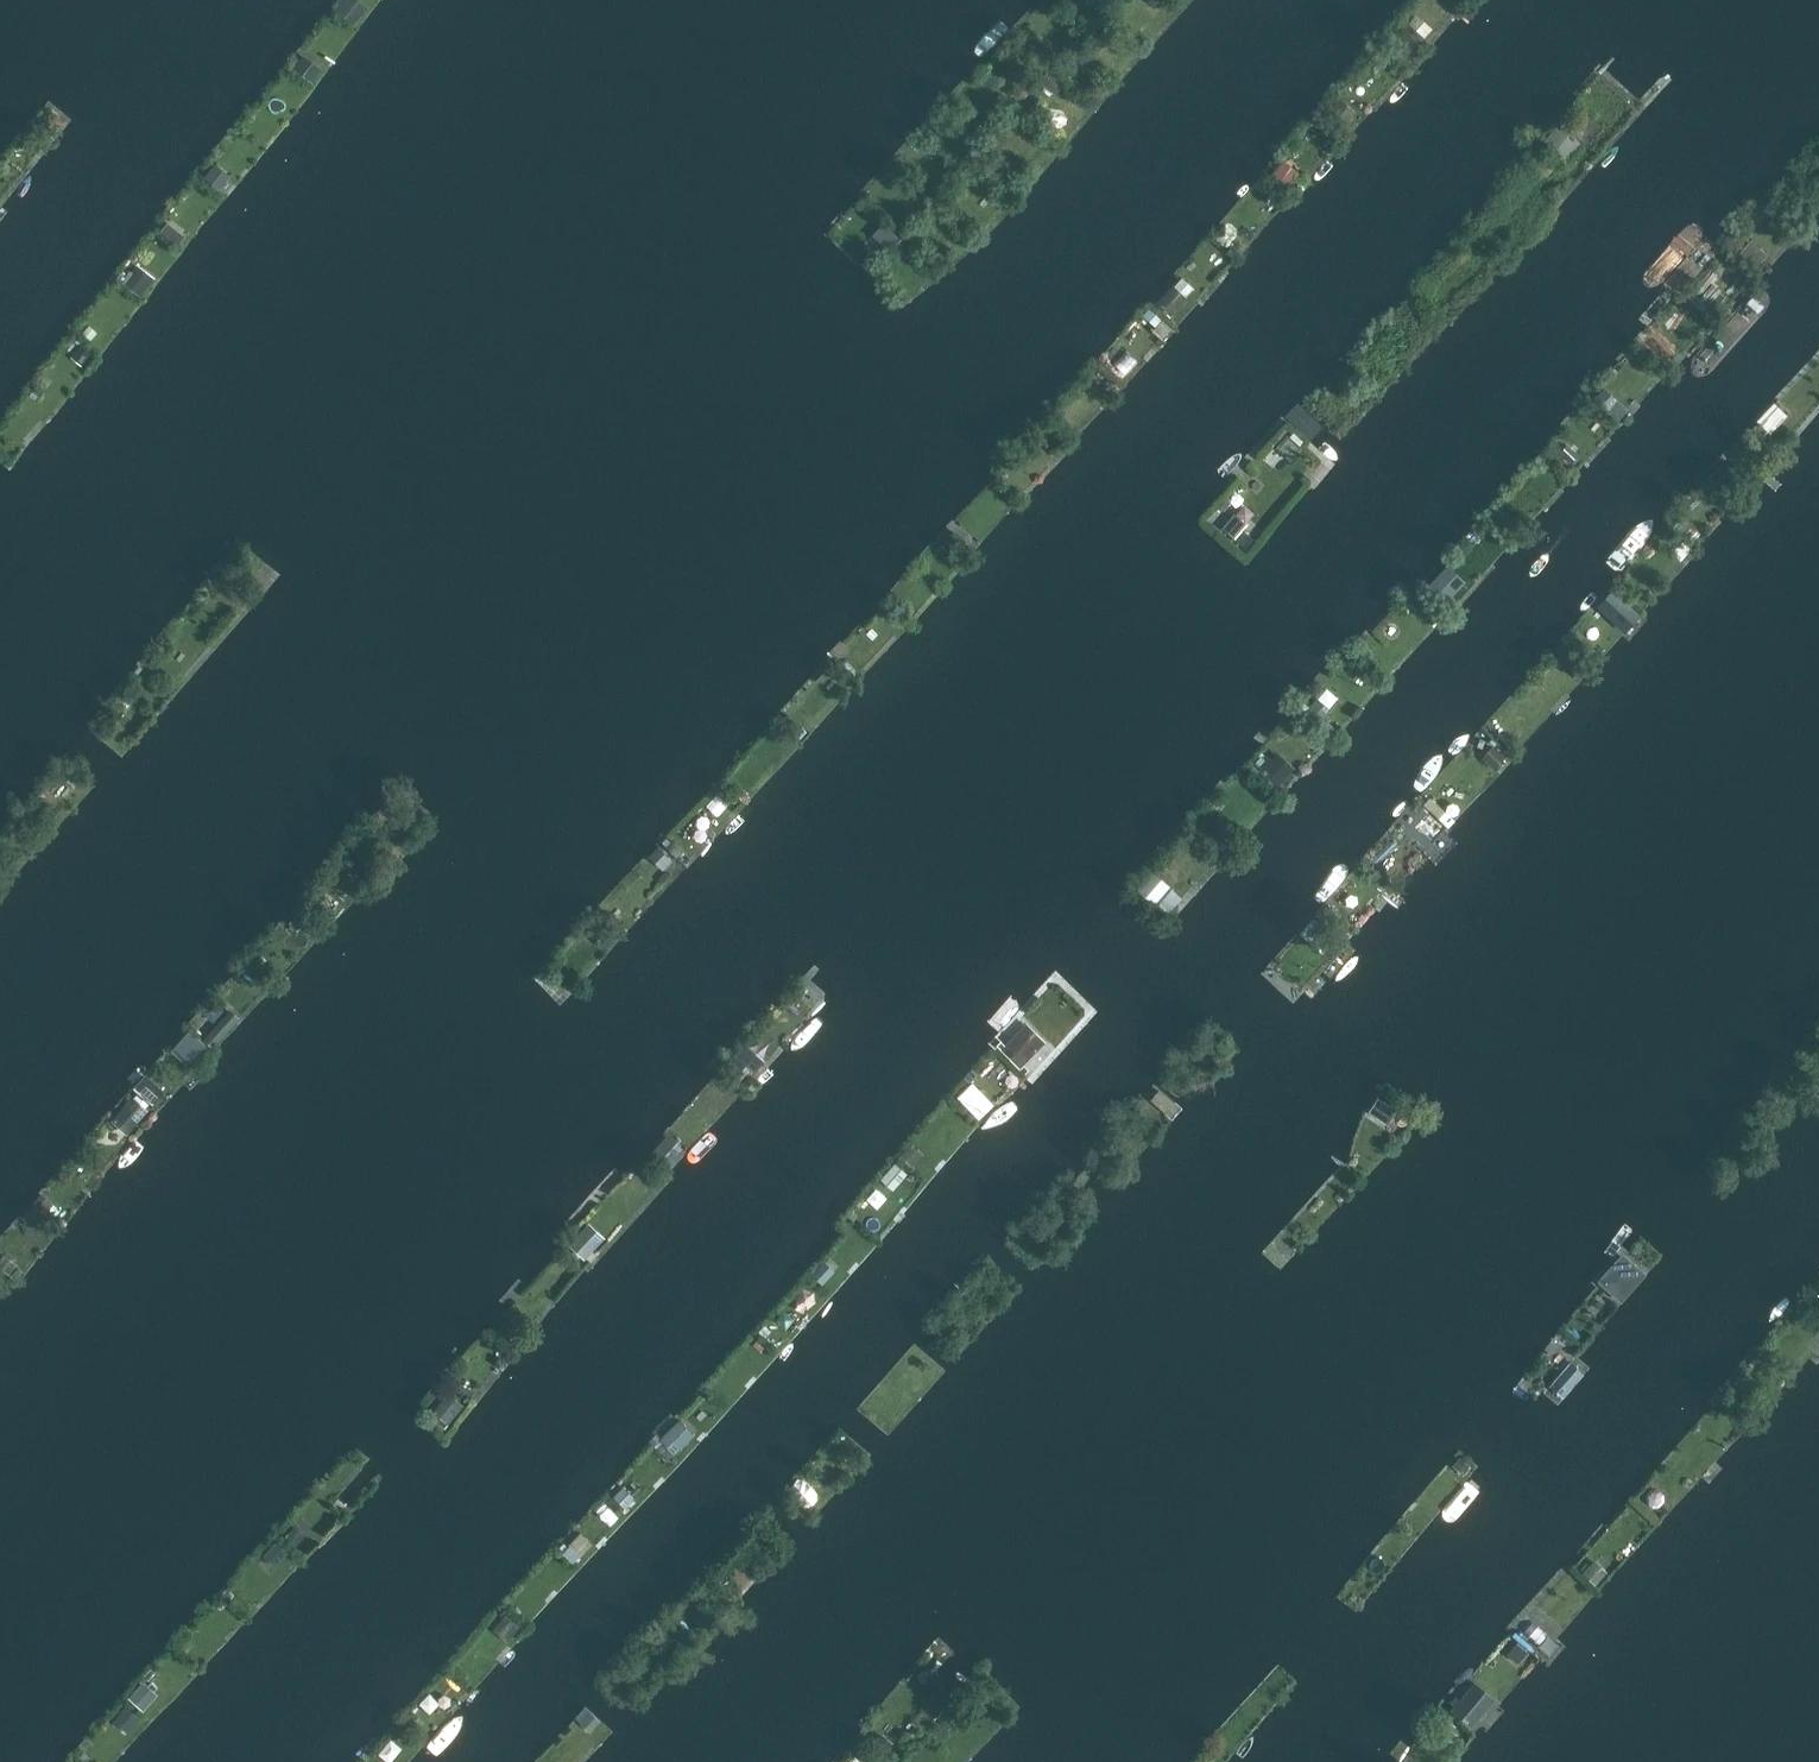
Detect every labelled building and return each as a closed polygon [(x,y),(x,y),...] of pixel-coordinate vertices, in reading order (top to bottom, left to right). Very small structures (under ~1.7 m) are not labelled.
[(1110,26),(1101,37),(1113,47),(1122,35),(1110,26)] [(1056,72),(1045,84),(1055,94),(1066,82),(1056,72)] [(34,126),(27,136),(33,140),(39,130),(34,126)] [(959,137),(949,150),(962,160),(971,147),(959,137)] [(1544,158),(1536,169),(1546,176),(1554,166),(1544,158)] [(998,160),(987,172),(996,180),(1007,169),(998,160)] [(1283,160),(1271,176),(1288,189),(1300,173),(1283,160)] [(213,167),(204,177),(221,190),(229,180),(213,167)] [(908,205),(898,216),(907,224),(917,214),(908,205)] [(168,223),(161,232),(178,245),(185,236),(168,223)] [(883,224),(871,237),(888,252),(899,239),(883,224)] [(906,235),(895,246),(905,257),(916,246),(906,235)] [(1751,240),(1741,252),(1757,266),(1768,255),(1751,240)] [(121,271),(117,277),(123,282),(122,283),(140,297),(150,284),(130,270),(126,275),(121,271)] [(1151,306),(1143,315),(1155,326),(1163,317),(1151,306)] [(81,345),(74,354),(85,363),(92,354),(81,345)] [(1604,388),(1596,398),(1609,410),(1617,400),(1604,388)] [(1771,406),(1760,417),(1774,430),(1785,419),(1771,406)] [(1061,427),(1053,434),(1063,445),(1071,438),(1061,427)] [(1287,435),(1277,446),(1289,457),(1299,446),(1287,435)] [(1567,445),(1560,452),(1571,463),(1578,455),(1567,445)] [(1719,468),(1705,483),(1713,491),(1727,476),(1719,468)] [(1500,510),(1491,519),(1503,531),(1513,521),(1500,510)] [(1231,517),(1222,528),(1234,538),(1243,527),(1231,517)] [(1677,517),(1669,526),(1679,536),(1687,527),(1677,517)] [(955,531),(947,540),(958,551),(967,542),(955,531)] [(1449,570),(1433,587),(1448,600),(1464,583),(1449,570)] [(1613,588),(1596,606),(1611,620),(1628,602),(1613,588)] [(1366,648),(1359,656),(1368,663),(1375,655),(1366,648)] [(1313,700),(1303,712),(1317,724),(1327,713),(1313,700)] [(792,713),(785,720),(794,729),(801,722),(792,713)] [(1494,746),(1482,758),(1494,769),(1505,757),(1494,746)] [(1266,754),(1254,766),(1275,787),(1287,775),(1266,754)] [(1446,812),(1440,818),(1448,826),(1454,819),(1446,812)] [(1222,825),(1211,837),(1223,848),(1234,836),(1222,825)] [(674,838),(666,847),(677,858),(685,849),(674,838)] [(364,845),(356,854),(367,865),(375,855),(364,845)] [(660,847),(650,857),(664,871),(674,860),(660,847)] [(358,867),(351,874),(359,881),(366,874),(358,867)] [(1152,870),(1135,889),(1154,906),(1171,887),(1152,870)] [(347,871),(336,883),(349,895),(361,883),(347,871)] [(316,900),(308,910),(322,923),(331,913),(316,900)] [(296,916),(289,923),(298,932),(305,925),(296,916)] [(1341,924),(1335,931),(1344,938),(1349,931),(1341,924)] [(607,930),(597,941),(605,949),(616,938),(607,930)] [(226,1015),(204,1040),(213,1048),(236,1023),(226,1015)] [(1002,1041),(998,1044),(1003,1049),(1021,1068),(1041,1048),(1022,1029),(1006,1045),(1002,1041)] [(189,1031),(177,1045),(199,1064),(211,1050),(189,1031)] [(998,1033),(992,1041),(997,1045),(998,1044),(1002,1041),(1004,1038),(998,1033)] [(737,1056),(728,1067),(740,1077),(748,1067),(737,1056)] [(141,1080),(134,1088),(154,1106),(161,1098),(141,1080)] [(133,1097),(118,1115),(133,1129),(149,1112),(133,1097)] [(1376,1100),(1368,1113),(1386,1125),(1395,1112),(1376,1100)] [(911,1146),(901,1156),(911,1167),(922,1157),(911,1146)] [(895,1162),(884,1174),(897,1185),(908,1173),(895,1162)] [(645,1163),(638,1171),(647,1180),(654,1172),(645,1163)] [(43,1195),(35,1204),(43,1211),(51,1202),(43,1195)] [(584,1229),(569,1245),(585,1260),(600,1244),(584,1229)] [(1622,1253),(1597,1281),(1621,1302),(1646,1273),(1622,1253)] [(0,1262),(0,1266),(6,1271),(13,1263),(5,1256),(0,1262)] [(823,1263),(812,1274),(823,1285),(834,1273),(823,1263)] [(1759,1394),(1750,1405),(1758,1411),(1767,1400),(1759,1394)] [(445,1398),(434,1412),(449,1425),(461,1410),(445,1398)] [(673,1426),(660,1439),(675,1454),(688,1441),(673,1426)] [(1459,1457),(1452,1465),(1464,1475),(1471,1467),(1459,1457)] [(623,1487),(613,1497),(625,1509),(635,1499),(623,1487)] [(296,1525),(285,1537),(296,1547),(306,1536),(296,1525)] [(277,1543),(267,1553),(278,1564),(288,1554),(277,1543)] [(570,1546),(562,1554),(573,1563),(581,1556),(570,1546)] [(1594,1561),(1583,1574),(1595,1585),(1607,1573),(1594,1561)] [(506,1614),(497,1625),(511,1637),(520,1626),(506,1614)] [(683,1629),(676,1637),(687,1646),(693,1638),(683,1629)] [(1517,1642),(1507,1653),(1518,1663),(1528,1651),(1517,1642)] [(463,1660),(457,1667),(466,1675),(473,1669),(463,1660)] [(635,1671),(627,1680),(633,1685),(642,1677),(635,1671)] [(143,1681),(128,1698),(143,1711),(158,1695),(143,1681)] [(1455,1696),(1450,1702),(1454,1706),(1451,1710),(1472,1728),(1490,1707),(1469,1689),(1460,1700),(1455,1696)] [(125,1705),(116,1716),(132,1729),(141,1718),(125,1705)] [(586,1707),(577,1717),(581,1722),(592,1731),(602,1721),(591,1711),(586,1707)] [(947,1710),(939,1718),(950,1729),(958,1722),(947,1710)] [(413,1711),(402,1722),(414,1733),(425,1721),(413,1711)] [(400,1729),(394,1736),(397,1740),(404,1732),(400,1729)] [(881,1733),(871,1745),(883,1754),(893,1742),(881,1733)] [(862,1760),(864,1761),(877,1761),(881,1757),(871,1750),(862,1760)]
